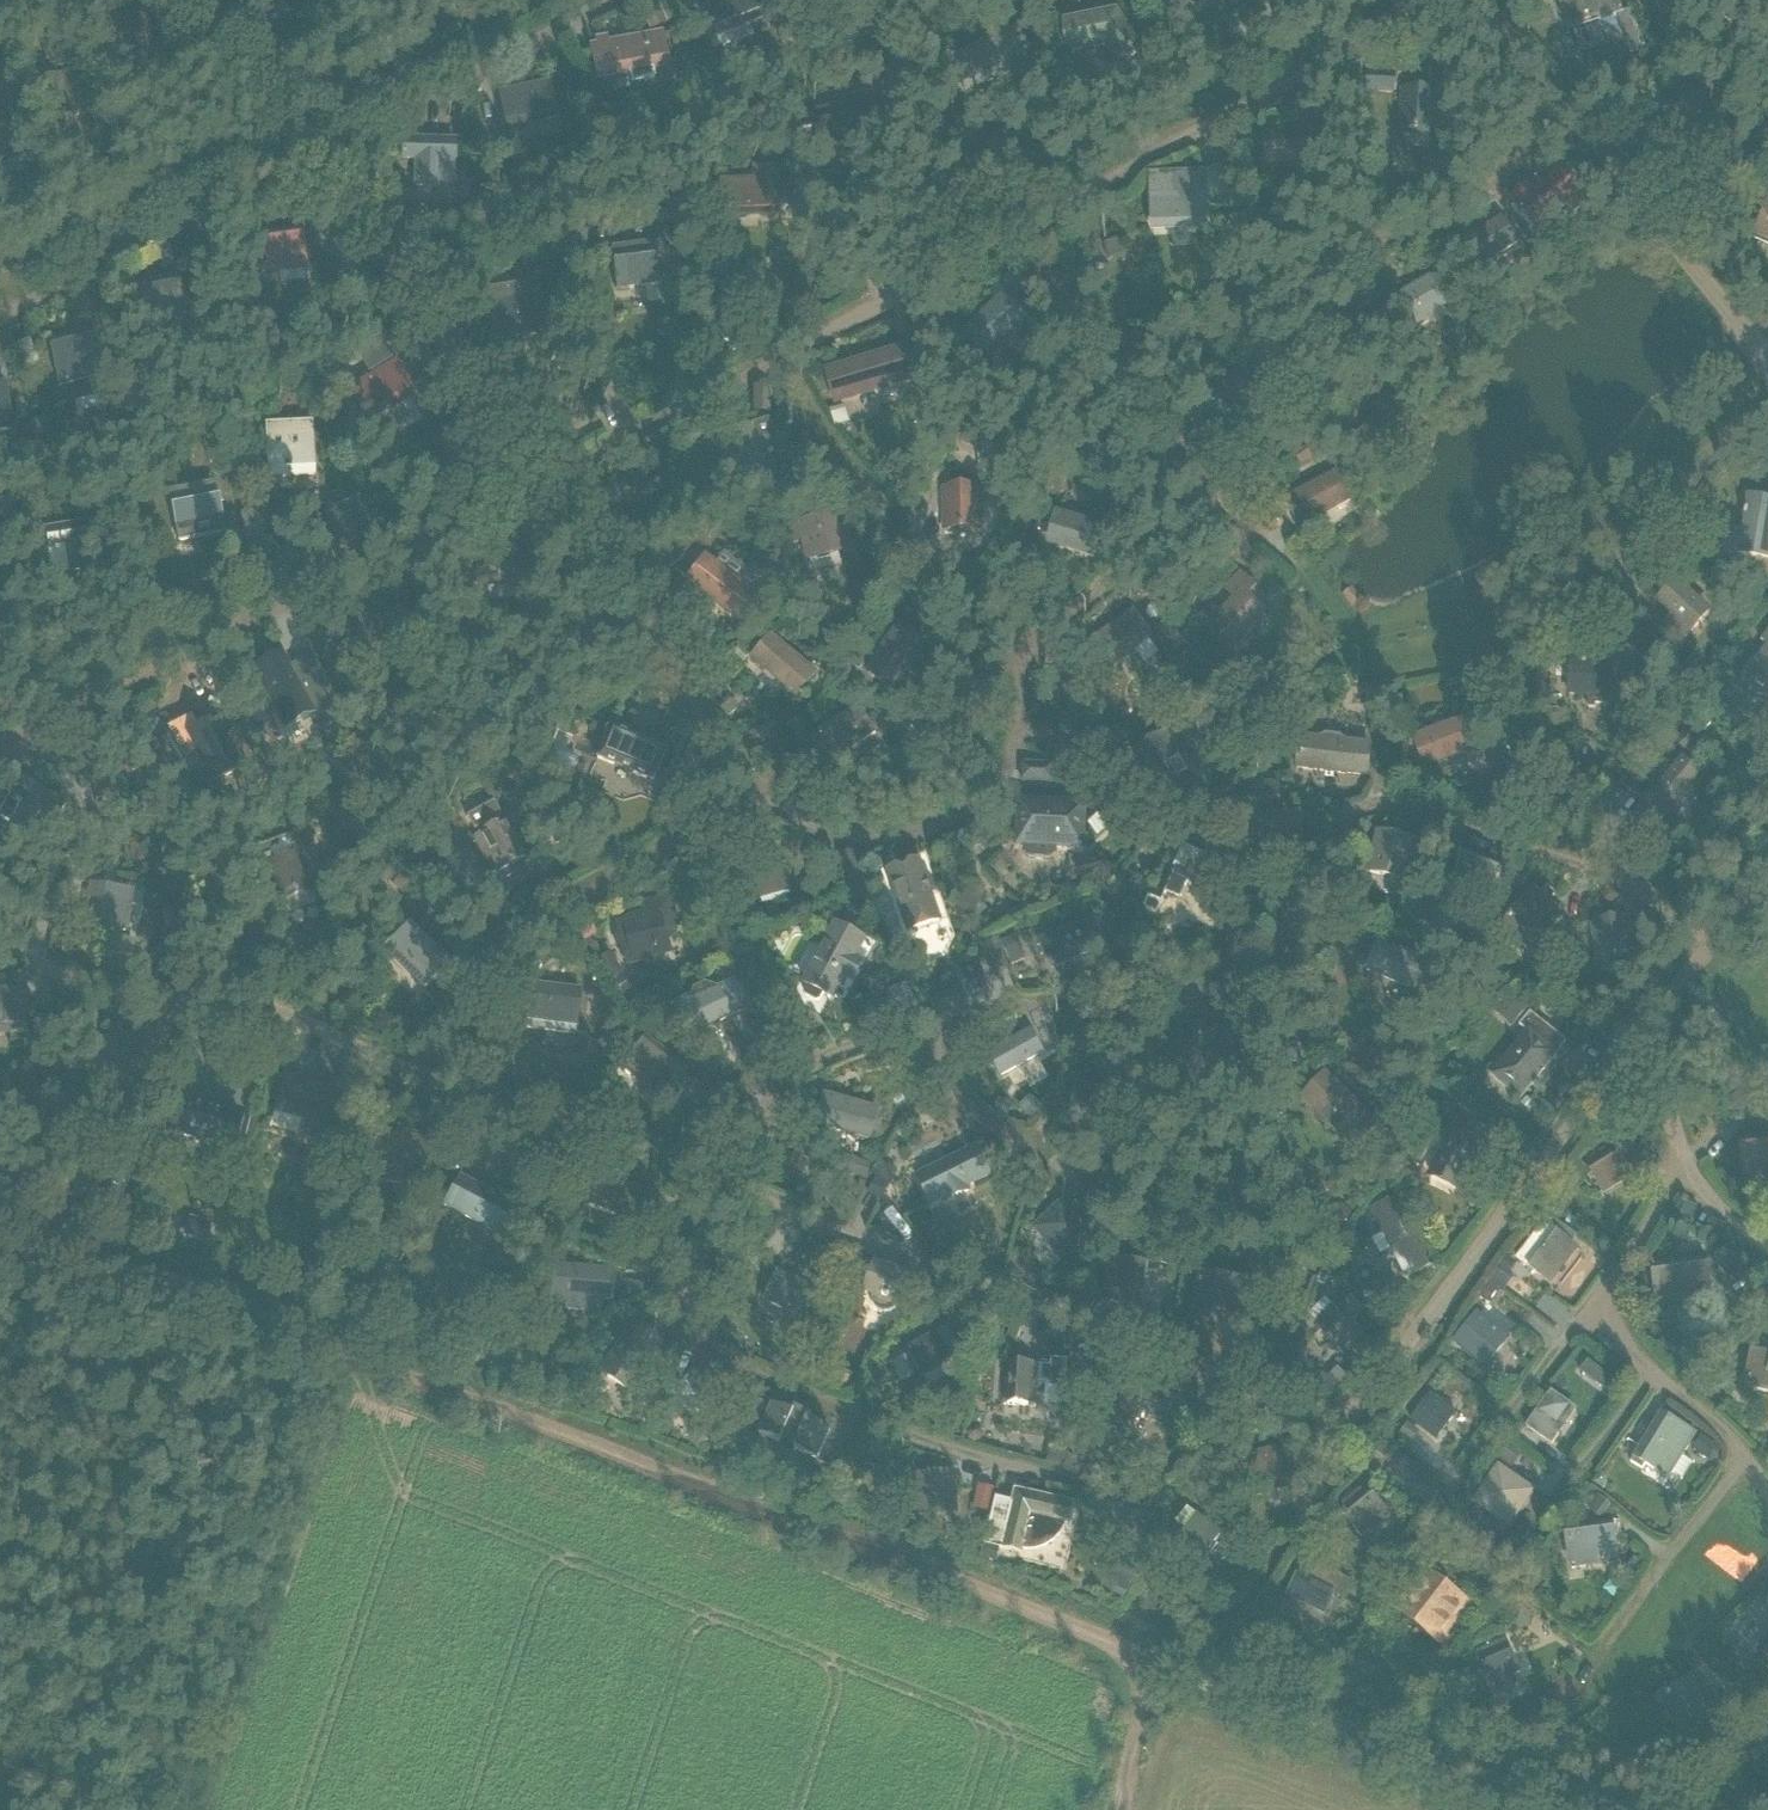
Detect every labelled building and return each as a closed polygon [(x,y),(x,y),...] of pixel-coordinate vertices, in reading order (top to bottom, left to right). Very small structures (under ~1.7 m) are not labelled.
[(650,30),(668,21),(657,0),(643,0),(636,4),(650,30)] [(704,15),(713,36),(762,17),(755,0),(708,0),(700,3),(704,15)] [(1195,0),(1175,0),(1183,10),(1195,0)] [(1598,0),(1561,0),(1569,27),(1585,22),(1586,23),(1589,22),(1588,21),(1603,15),(1598,0)] [(1623,4),(1621,5),(1624,12),(1626,11),(1627,12),(1633,9),(1630,1),(1623,4)] [(1064,21),(1065,27),(1069,51),(1081,48),(1080,43),(1103,39),(1104,44),(1116,42),(1114,30),(1120,29),(1116,11),(1064,21)] [(1013,24),(1017,36),(1035,29),(1030,17),(1013,24)] [(594,78),(610,75),(666,65),(659,30),(607,40),(606,35),(593,38),(594,44),(588,45),(594,78)] [(499,93),(502,105),(507,128),(559,117),(552,81),(499,93)] [(1434,130),(1437,95),(1402,92),(1399,127),(1415,129),(1415,131),(1418,131),(1418,129),(1434,130)] [(869,102),(856,105),(814,112),(820,147),(862,140),(858,118),(871,116),(869,102)] [(1265,135),(1266,153),(1266,165),(1320,163),(1319,132),(1265,135)] [(415,185),(439,186),(439,160),(453,160),(454,141),(403,140),(402,158),(416,159),(415,185)] [(750,182),(721,183),(721,194),(727,194),(728,211),(760,210),(760,216),(775,216),(774,192),(773,164),(749,165),(750,182)] [(1517,204),(1531,223),(1535,228),(1580,194),(1561,170),(1517,204)] [(1190,221),(1191,229),(1207,228),(1205,191),(1204,191),(1203,173),(1185,174),(1185,178),(1153,180),(1154,194),(1151,194),(1151,208),(1158,207),(1159,223),(1190,221)] [(315,196),(304,204),(314,219),(325,211),(315,196)] [(1460,244),(1473,264),(1476,270),(1517,245),(1501,219),(1460,244)] [(304,265),(299,229),(258,235),(262,270),(304,265)] [(610,244),(616,289),(658,285),(653,240),(610,244)] [(731,241),(710,242),(710,256),(732,255),(731,241)] [(1121,257),(1118,242),(1104,245),(1107,259),(1121,257)] [(1393,301),(1405,322),(1408,327),(1454,299),(1438,274),(1393,301)] [(134,285),(139,308),(141,321),(184,313),(176,276),(134,285)] [(482,305),(486,305),(489,323),(495,322),(497,333),(529,328),(530,333),(545,331),(539,295),(540,295),(537,280),(480,290),(482,305)] [(964,333),(984,355),(993,346),(989,342),(1006,326),(1010,331),(1019,322),(1011,314),(1016,309),(1003,296),(964,333)] [(1366,318),(1378,337),(1395,327),(1383,307),(1366,318)] [(1451,331),(1457,333),(1462,330),(1464,324),(1460,318),(1454,317),(1449,320),(1447,326),(1451,331)] [(101,377),(93,337),(55,345),(64,385),(67,385),(70,402),(91,398),(87,380),(101,377)] [(917,344),(826,372),(835,403),(840,401),(874,391),(875,395),(880,398),(896,393),(898,388),(897,384),(927,375),(917,344)] [(394,363),(348,390),(366,421),(380,413),(377,408),(404,392),(395,377),(400,374),(394,363)] [(333,392),(345,385),(337,371),(325,378),(333,392)] [(139,377),(122,381),(125,393),(142,389),(139,377)] [(9,430),(8,420),(4,384),(0,384),(0,432),(9,430)] [(137,394),(124,398),(126,408),(140,404),(137,394)] [(1203,394),(1194,407),(1204,415),(1213,403),(1203,394)] [(835,403),(827,405),(832,421),(845,417),(840,401),(835,403)] [(782,477),(766,422),(738,431),(739,437),(728,440),(731,452),(737,451),(743,472),(738,474),(742,489),(748,487),(782,477)] [(311,423),(267,425),(267,437),(269,477),(313,475),(311,435),(311,423)] [(677,433),(681,446),(701,440),(697,427),(677,433)] [(1334,473),(1306,488),(1285,500),(1294,516),(1300,513),(1306,524),(1349,501),(1334,473)] [(215,484),(167,493),(176,541),(193,538),(190,524),(221,519),(215,484)] [(978,491),(943,491),(943,527),(960,527),(960,529),(963,529),(963,527),(979,527),(978,491)] [(1719,549),(1767,557),(1767,500),(1747,497),(1742,530),(1723,527),(1719,549)] [(842,512),(819,518),(785,527),(790,544),(803,540),(807,555),(836,547),(838,552),(851,549),(842,512)] [(1108,529),(1056,514),(1051,532),(1057,534),(1054,544),(1066,548),(1067,542),(1089,548),(1087,554),(1100,558),(1108,529)] [(97,521),(46,529),(49,547),(63,545),(67,571),(91,567),(87,541),(100,539),(97,521)] [(1115,536),(1110,550),(1123,554),(1127,540),(1115,536)] [(703,558),(702,560),(693,572),(698,575),(691,585),(701,592),(704,588),(722,601),(719,606),(731,615),(749,593),(703,558)] [(1199,617),(1210,627),(1224,639),(1232,630),(1240,638),(1264,611),(1251,600),(1261,589),(1241,571),(1225,588),(1236,598),(1223,612),(1212,602),(1199,617)] [(1655,604),(1668,617),(1659,626),(1680,646),(1711,613),(1677,581),(1655,604)] [(1359,601),(1350,590),(1342,597),(1352,608),(1359,602),(1359,601)] [(1121,658),(1133,650),(1143,665),(1158,654),(1148,639),(1151,637),(1133,613),(1094,641),(1105,656),(1115,649),(1121,658)] [(910,641),(913,636),(898,626),(868,669),(892,686),(899,676),(895,673),(908,654),(912,658),(919,648),(910,641)] [(1759,692),(1763,686),(1767,690),(1767,631),(1760,641),(1766,645),(1741,678),(1759,692)] [(772,636),(768,641),(752,659),(764,669),(768,665),(785,680),(781,684),(790,692),(798,684),(803,688),(815,674),(772,636)] [(281,653),(253,668),(264,689),(284,726),(295,720),(296,721),(300,719),(300,718),(311,712),(292,674),(281,653)] [(1581,662),(1578,693),(1588,694),(1587,703),(1607,705),(1610,655),(1591,653),(1590,663),(1581,662)] [(733,667),(723,658),(719,663),(715,668),(725,677),(729,672),(733,667)] [(1187,659),(1175,668),(1183,680),(1195,671),(1187,659)] [(857,708),(812,738),(822,753),(828,750),(834,759),(844,753),(841,748),(860,735),(863,740),(874,733),(857,708)] [(215,720),(187,735),(213,784),(241,769),(232,753),(238,750),(229,731),(222,735),(215,720)] [(1426,734),(1414,739),(1425,767),(1475,747),(1468,731),(1463,733),(1459,722),(1447,726),(1449,732),(1428,740),(1426,734)] [(1704,735),(1697,730),(1690,724),(1674,744),(1681,749),(1688,755),(1704,735)] [(1375,725),(1373,738),(1386,739),(1388,727),(1375,725)] [(610,730),(598,758),(613,764),(615,758),(636,767),(634,772),(645,777),(650,767),(655,769),(663,752),(610,730)] [(1130,754),(1169,816),(1205,794),(1166,731),(1130,754)] [(1297,738),(1294,768),(1366,775),(1370,745),(1297,738)] [(1698,774),(1681,761),(1632,819),(1649,833),(1698,774)] [(8,824),(41,843),(63,804),(19,778),(0,811),(0,819),(8,824)] [(1255,787),(1245,787),(1244,797),(1254,798),(1255,787)] [(1212,807),(1220,820),(1240,809),(1233,796),(1212,807)] [(480,836),(475,838),(493,871),(507,863),(508,865),(511,863),(510,862),(524,854),(505,821),(501,824),(497,816),(499,815),(492,801),(465,816),(473,830),(476,828),(480,836)] [(1023,851),(1028,857),(1050,858),(1055,853),(1056,843),(1080,844),(1081,808),(1021,805),(1019,841),(1023,842),(1023,851)] [(1251,815),(1253,849),(1301,847),(1299,813),(1251,815)] [(1378,835),(1369,872),(1407,881),(1415,843),(1378,835)] [(1184,847),(1175,869),(1166,891),(1180,897),(1190,875),(1220,887),(1229,866),(1184,847)] [(266,869),(269,879),(277,901),(293,895),(293,897),(296,896),(295,894),(311,888),(302,866),(298,857),(266,869)] [(918,862),(889,872),(909,931),(939,921),(929,893),(933,892),(928,877),(924,879),(918,862)] [(763,904),(790,897),(783,869),(755,876),(763,904)] [(1360,895),(1369,881),(1349,869),(1340,883),(1360,895)] [(92,883),(85,926),(97,928),(125,933),(132,890),(103,885),(92,883)] [(845,884),(847,899),(864,898),(863,883),(845,884)] [(1535,889),(1502,925),(1531,952),(1565,915),(1535,889)] [(642,901),(637,918),(616,923),(619,935),(614,936),(616,945),(621,944),(624,957),(667,947),(666,944),(678,928),(670,895),(642,901)] [(852,905),(855,912),(862,915),(869,911),(864,900),(852,905)] [(1054,956),(1058,967),(1070,961),(1067,956),(1090,946),(1093,951),(1105,946),(1092,917),(1040,941),(1048,958),(1054,956)] [(1628,922),(1593,927),(1598,961),(1632,956),(1628,922)] [(447,962),(409,925),(384,951),(403,969),(407,965),(422,979),(434,967),(439,971),(447,962)] [(1039,935),(1033,925),(1028,928),(1022,931),(1027,941),(1033,938),(1039,935)] [(805,985),(807,986),(804,992),(805,996),(816,1001),(820,1000),(823,994),(833,1000),(845,977),(853,982),(862,965),(854,960),(864,941),(836,926),(805,985)] [(983,944),(993,972),(1027,959),(1016,931),(983,944)] [(547,939),(556,955),(568,955),(572,953),(561,932),(547,939)] [(1417,991),(1428,962),(1379,943),(1372,959),(1378,961),(1373,973),(1384,977),(1387,972),(1408,980),(1405,986),(1417,991)] [(622,973),(607,953),(594,963),(608,983),(622,973)] [(1010,969),(980,984),(989,1004),(1020,989),(1010,969)] [(674,1001),(678,1008),(680,1013),(691,1035),(689,1036),(697,1053),(715,1044),(707,1027),(723,1019),(734,1014),(729,1003),(741,997),(733,981),(719,988),(703,981),(691,987),(689,994),(674,1001)] [(574,1034),(579,999),(580,990),(530,984),(524,1028),(574,1034)] [(10,1029),(10,1035),(25,1034),(22,985),(7,989),(8,998),(0,999),(0,1030),(10,1029)] [(1491,1012),(1511,1028),(1527,1009),(1507,992),(1491,1012)] [(446,994),(438,1003),(450,1015),(459,1007),(446,994)] [(1556,1053),(1566,1041),(1529,1012),(1519,1025),(1525,1030),(1488,1077),(1520,1102),(1558,1054),(1556,1053)] [(1011,1070),(1042,1053),(1030,1032),(989,1054),(995,1065),(1005,1059),(1011,1070)] [(657,1095),(680,1068),(645,1039),(623,1067),(657,1095)] [(1070,1075),(1082,1079),(1086,1065),(1074,1061),(1070,1075)] [(1356,1148),(1378,1124),(1324,1074),(1310,1089),(1325,1102),(1317,1111),(1356,1148)] [(866,1147),(877,1110),(826,1095),(821,1113),(826,1114),(823,1126),(835,1129),(837,1124),(858,1130),(857,1136),(860,1137),(858,1145),(866,1147)] [(191,1101),(180,1134),(230,1150),(240,1116),(191,1101)] [(1396,1130),(1385,1143),(1398,1155),(1409,1142),(1396,1130)] [(1457,1186),(1477,1143),(1452,1131),(1431,1173),(1457,1186)] [(1767,1175),(1767,1138),(1740,1140),(1743,1178),(1767,1175)] [(1583,1161),(1603,1194),(1628,1178),(1608,1145),(1583,1161)] [(969,1151),(915,1177),(929,1206),(945,1198),(948,1204),(970,1193),(967,1188),(990,1177),(981,1159),(975,1162),(969,1151)] [(548,1168),(552,1160),(546,1157),(542,1165),(548,1168)] [(877,1174),(869,1192),(880,1198),(889,1180),(896,1168),(880,1160),(874,1172),(877,1174)] [(849,1176),(867,1181),(871,1166),(854,1161),(849,1176)] [(250,1167),(240,1178),(247,1185),(258,1175),(250,1167)] [(474,1186),(460,1178),(445,1205),(459,1213),(492,1231),(500,1216),(513,1223),(519,1211),(474,1186)] [(1371,1212),(1394,1255),(1405,1276),(1427,1265),(1393,1201),(1371,1212)] [(1084,1230),(1060,1204),(1034,1228),(1058,1254),(1084,1230)] [(1342,1207),(1328,1225),(1340,1234),(1354,1217),(1342,1207)] [(211,1225),(190,1218),(183,1237),(204,1245),(211,1225)] [(1545,1223),(1536,1235),(1517,1259),(1520,1262),(1528,1268),(1546,1281),(1551,1285),(1580,1247),(1575,1243),(1545,1223)] [(1097,1251),(1088,1241),(1073,1255),(1082,1265),(1097,1251)] [(830,1258),(846,1264),(866,1272),(871,1258),(835,1245),(830,1258)] [(1174,1259),(1167,1251),(1156,1261),(1162,1268),(1169,1276),(1180,1266),(1174,1259)] [(1511,1255),(1502,1266),(1511,1272),(1519,1261),(1517,1259),(1511,1255)] [(1189,1259),(1186,1275),(1194,1276),(1197,1260),(1189,1259)] [(1704,1260),(1652,1267),(1657,1302),(1710,1294),(1704,1260)] [(866,1292),(869,1294),(870,1302),(872,1308),(875,1311),(878,1312),(882,1313),(886,1313),(890,1312),(894,1310),(897,1307),(899,1304),(906,1307),(916,1280),(875,1265),(866,1292)] [(613,1297),(615,1272),(555,1267),(552,1299),(568,1300),(568,1310),(602,1313),(603,1297),(613,1297)] [(766,1301),(799,1315),(809,1320),(821,1293),(778,1274),(766,1301)] [(1492,1284),(1483,1296),(1492,1303),(1500,1291),(1492,1284)] [(1362,1333),(1374,1320),(1352,1300),(1340,1314),(1333,1307),(1313,1328),(1358,1369),(1374,1352),(1377,1347),(1362,1333)] [(1474,1314),(1454,1340),(1485,1365),(1506,1340),(1474,1314)] [(601,1374),(607,1378),(627,1392),(658,1346),(632,1328),(601,1374)] [(934,1332),(905,1351),(921,1377),(952,1360),(934,1332)] [(1754,1347),(1745,1389),(1767,1394),(1767,1350),(1754,1347)] [(1010,1364),(1007,1405),(1036,1406),(1037,1387),(1065,1389),(1067,1360),(1051,1359),(1050,1366),(1010,1364)] [(698,1441),(707,1441),(714,1435),(713,1426),(707,1420),(722,1405),(707,1390),(713,1384),(713,1375),(707,1368),(698,1369),(691,1375),(672,1395),(683,1405),(696,1418),(698,1420),(692,1426),(692,1435),(698,1441)] [(1431,1391),(1454,1413),(1472,1394),(1449,1373),(1431,1391)] [(1336,1381),(1321,1387),(1325,1396),(1339,1390),(1336,1381)] [(1105,1417),(1103,1423),(1130,1432),(1136,1415),(1138,1410),(1149,1414),(1148,1417),(1164,1423),(1173,1396),(1157,1390),(1155,1398),(1143,1394),(1144,1393),(1135,1390),(1117,1384),(1114,1392),(1105,1417)] [(969,1406),(968,1388),(946,1389),(947,1407),(969,1406)] [(1527,1427),(1551,1444),(1558,1434),(1554,1430),(1570,1406),(1551,1393),(1527,1427)] [(1410,1420),(1436,1440),(1456,1414),(1430,1394),(1410,1420)] [(753,1397),(745,1413),(758,1419),(765,1403),(753,1397)] [(771,1404),(758,1434),(817,1461),(831,1431),(808,1420),(810,1416),(795,1409),(793,1413),(771,1404)] [(1661,1414),(1639,1450),(1634,1458),(1667,1478),(1671,1471),(1693,1435),(1661,1414)] [(1419,1430),(1408,1422),(1398,1435),(1408,1443),(1419,1430)] [(969,1430),(967,1436),(970,1442),(976,1444),(981,1441),(984,1435),(981,1430),(975,1428),(969,1430)] [(1501,1460),(1512,1468),(1519,1460),(1507,1452),(1501,1460)] [(1239,1459),(1250,1499),(1264,1495),(1262,1489),(1286,1482),(1278,1454),(1260,1459),(1258,1454),(1239,1459)] [(1401,1455),(1394,1464),(1405,1473),(1412,1464),(1401,1455)] [(1069,1456),(1052,1458),(1053,1465),(1070,1464),(1069,1456)] [(838,1484),(842,1471),(830,1467),(826,1480),(838,1484)] [(1474,1502),(1494,1515),(1511,1527),(1534,1493),(1498,1468),(1474,1502)] [(917,1477),(918,1500),(920,1513),(955,1510),(952,1474),(917,1477)] [(1601,1474),(1593,1485),(1602,1493),(1608,1486),(1607,1479),(1601,1474)] [(1364,1484),(1337,1507),(1361,1537),(1389,1514),(1364,1484)] [(1068,1525),(1074,1503),(1013,1488),(999,1549),(1021,1554),(1022,1551),(1028,1552),(1034,1551),(1040,1550),(1046,1547),(1051,1544),(1056,1540),(1060,1535),(1063,1530),(1065,1524),(1068,1525)] [(1580,1503),(1588,1509),(1597,1498),(1588,1492),(1580,1503)] [(1176,1540),(1195,1555),(1202,1560),(1221,1535),(1195,1516),(1176,1540)] [(1617,1558),(1614,1537),(1620,1534),(1619,1523),(1612,1522),(1564,1529),(1566,1544),(1572,1543),(1575,1565),(1617,1558)] [(983,1560),(997,1565),(1000,1554),(985,1550),(983,1560)] [(1296,1575),(1285,1597),(1325,1616),(1335,1596),(1342,1599),(1350,1582),(1310,1562),(1302,1578),(1296,1575)] [(1443,1650),(1475,1609),(1423,1568),(1391,1610),(1443,1650)] [(1121,1607),(1133,1587),(1111,1574),(1099,1595),(1121,1607)] [(1527,1632),(1536,1618),(1526,1611),(1516,1625),(1527,1632)] [(1477,1651),(1483,1667),(1492,1685),(1493,1685),(1496,1692),(1502,1695),(1514,1689),(1516,1684),(1512,1676),(1519,1673),(1504,1639),(1477,1651)] [(1716,1641),(1709,1655),(1726,1665),(1733,1651),(1716,1641)] [(1758,1741),(1746,1749),(1754,1761),(1766,1753),(1767,1756),(1767,1734),(1758,1741)]
